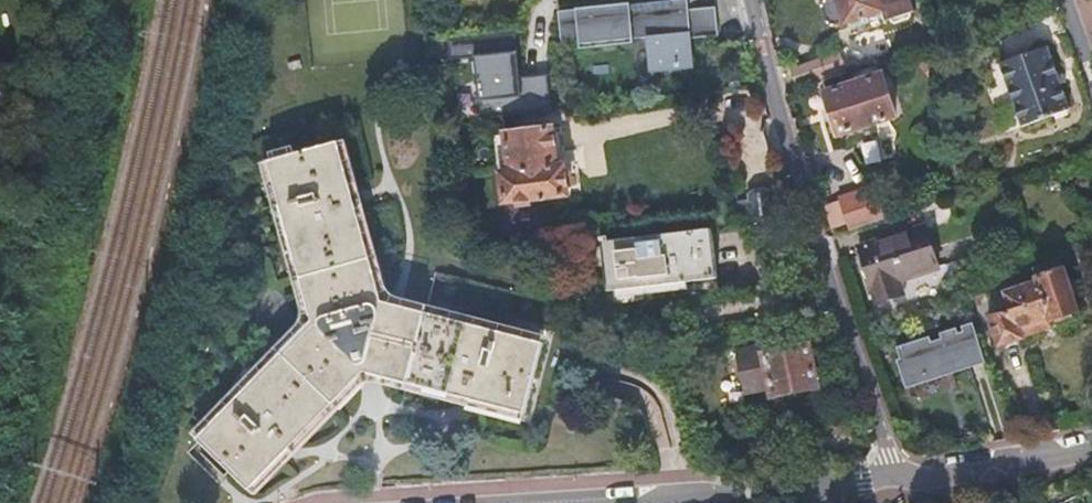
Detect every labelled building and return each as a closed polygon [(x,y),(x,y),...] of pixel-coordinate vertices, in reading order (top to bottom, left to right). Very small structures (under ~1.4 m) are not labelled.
[(558,11),(562,46),(646,38),(651,38),(653,65),(651,66),(651,71),(689,68),(687,40),(691,39),(718,37),(715,8),(688,10),(681,11),(680,1),(688,1),(687,0),(678,0),(558,11)] [(819,6),(823,19),(832,23),(840,21),(841,23),(881,10),(884,19),(891,17),(898,21),(909,17),(907,10),(913,8),(910,0),(821,0),(819,6)] [(688,1),(680,1),(681,11),(688,10),(688,1)] [(516,33),(448,39),(450,59),(475,57),(480,119),(493,118),(534,113),(531,84),(521,85),(520,77),(516,33)] [(646,38),(649,75),(694,71),(691,39),(687,40),(689,68),(651,71),(651,66),(653,65),(651,38),(646,38)] [(1046,48),(999,65),(1022,129),(1069,112),(1046,48)] [(844,74),(853,72),(846,52),(794,69),(800,88),(823,81),(844,74)] [(844,74),(823,81),(840,134),(896,117),(881,74),(848,85),(844,74)] [(548,75),(520,77),(521,85),(531,84),(534,113),(551,111),(548,75)] [(495,139),(498,164),(504,168),(508,200),(568,193),(565,165),(558,166),(552,128),(506,133),(506,138),(495,139)] [(308,323),(195,446),(245,496),(359,375),(518,416),(539,347),(378,304),(338,145),(266,163),(308,323)] [(888,218),(877,187),(840,200),(851,231),(888,218)] [(752,203),(754,222),(755,228),(774,226),(773,220),(769,195),(751,197),(752,203)] [(926,227),(860,247),(877,300),(904,291),(901,278),(938,267),(926,227)] [(710,229),(602,243),(608,291),(716,279),(710,229)] [(1012,308),(989,316),(999,346),(1075,321),(1073,313),(1079,311),(1064,268),(1037,277),(1037,282),(1020,288),(1022,292),(1009,296),(1012,308)] [(930,337),(897,347),(901,359),(898,360),(898,362),(901,361),(910,388),(911,387),(911,385),(925,381),(926,383),(927,382),(927,380),(941,376),(942,379),(944,379),(943,375),(984,363),(985,366),(987,365),(974,324),(962,327),(964,333),(959,334),(957,329),(940,334),(942,339),(932,342),(930,337)] [(736,370),(732,371),(737,399),(769,393),(770,397),(815,389),(807,346),(762,355),(761,351),(734,356),(736,370)] [(901,361),(898,362),(907,390),(942,379),(941,376),(927,380),(927,382),(926,383),(925,381),(911,385),(911,387),(910,388),(901,361)] [(984,363),(943,375),(944,379),(985,366),(984,363)]
